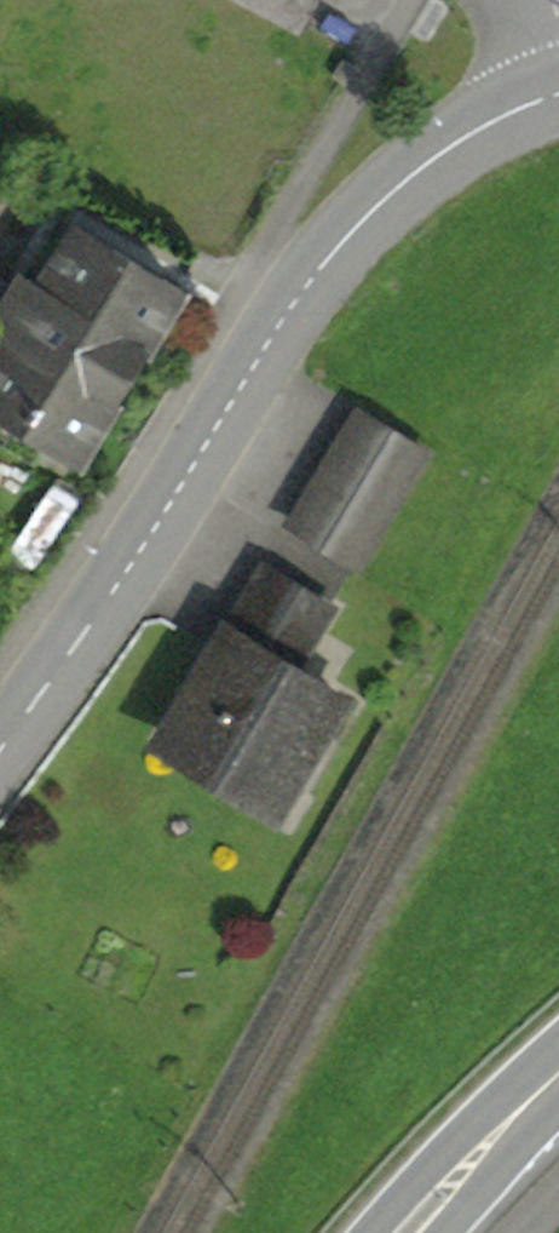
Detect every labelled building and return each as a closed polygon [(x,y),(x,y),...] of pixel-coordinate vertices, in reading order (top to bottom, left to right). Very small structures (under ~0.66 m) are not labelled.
[(289,12),(296,0),(268,0),(289,12)] [(0,352),(0,411),(78,458),(180,288),(75,225),(40,284),(23,274),(14,288),(0,312),(0,332),(9,337),(0,352)] [(14,288),(3,281),(0,287),(0,312),(14,288)] [(303,508),(365,545),(423,453),(357,413),(301,507),(303,508)] [(355,561),(365,545),(303,508),(293,523),(355,561)] [(328,608),(262,568),(163,735),(193,753),(277,803),(278,804),(340,700),(291,670),(328,608)] [(277,803),(193,753),(185,766),(268,816),(277,803)]
